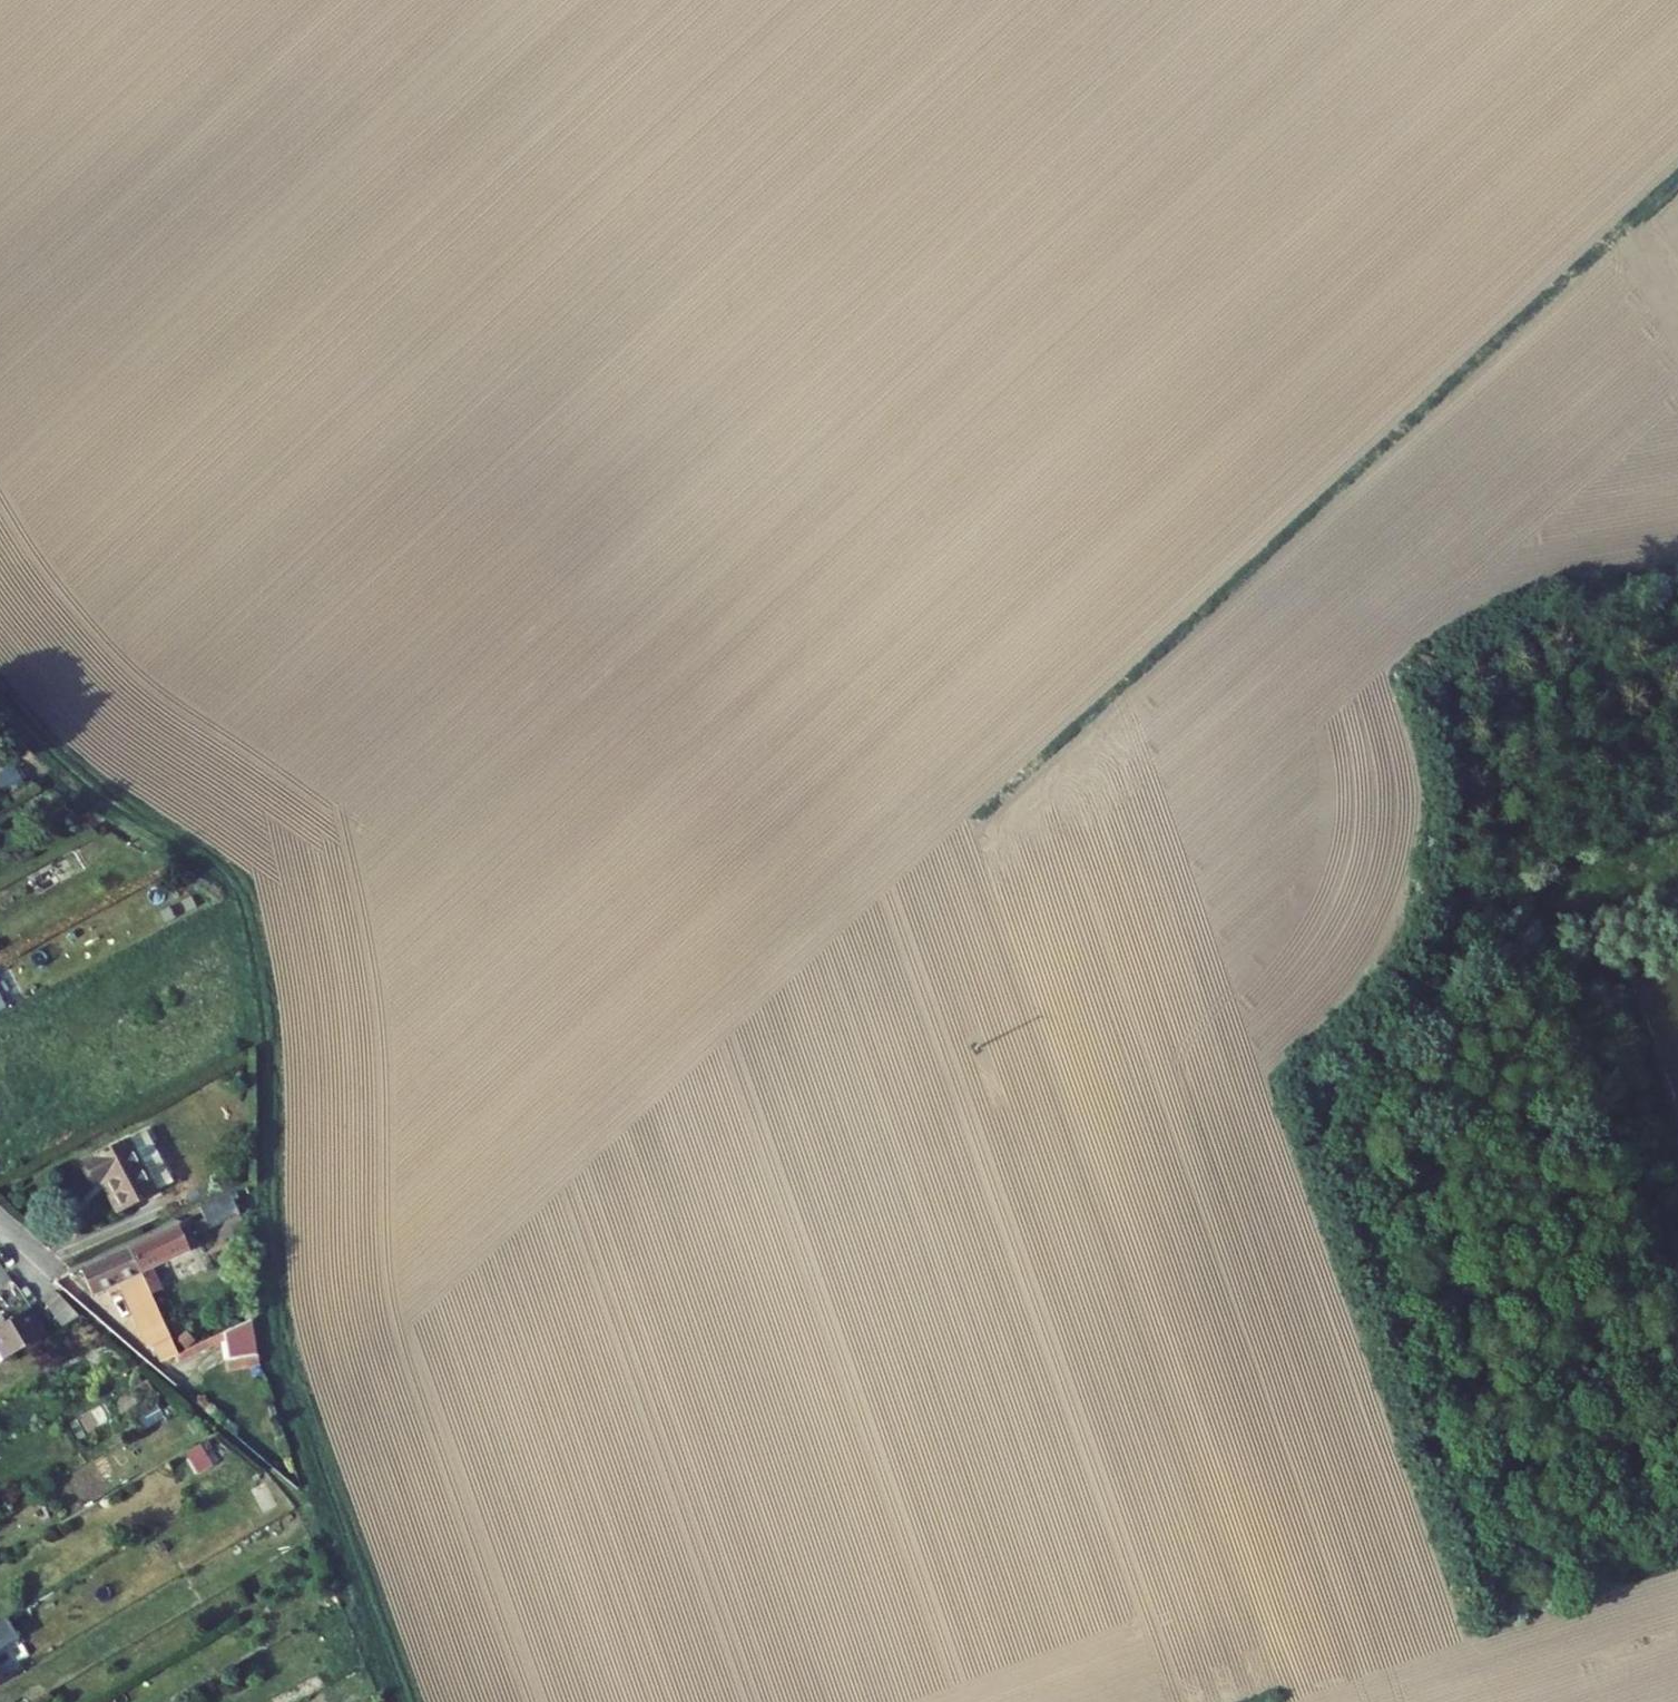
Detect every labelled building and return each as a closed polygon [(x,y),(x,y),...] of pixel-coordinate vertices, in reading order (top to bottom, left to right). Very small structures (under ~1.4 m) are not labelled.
[(147,1175),(164,1167),(150,1139),(152,1138),(148,1131),(129,1141),(128,1139),(83,1162),(95,1185),(100,1183),(105,1181),(121,1211),(156,1193),(156,1191),(147,1175)] [(164,1167),(147,1175),(156,1191),(173,1183),(164,1167)] [(116,1214),(121,1211),(105,1181),(100,1183),(116,1214)] [(179,1227),(130,1250),(141,1273),(151,1295),(163,1290),(152,1268),(172,1259),(190,1252),(179,1227)] [(82,1271),(92,1295),(108,1288),(111,1294),(121,1289),(149,1348),(155,1346),(160,1356),(166,1361),(174,1357),(179,1355),(151,1295),(141,1273),(130,1250),(82,1271)] [(47,1336),(32,1309),(0,1328),(0,1364),(47,1336)] [(253,1319),(224,1333),(225,1340),(228,1360),(257,1356),(253,1319)] [(177,1364),(225,1340),(224,1333),(179,1355),(174,1357),(177,1364)] [(257,1356),(228,1360),(230,1368),(258,1363),(257,1356)] [(166,1397),(153,1405),(162,1420),(175,1412),(166,1397)]
